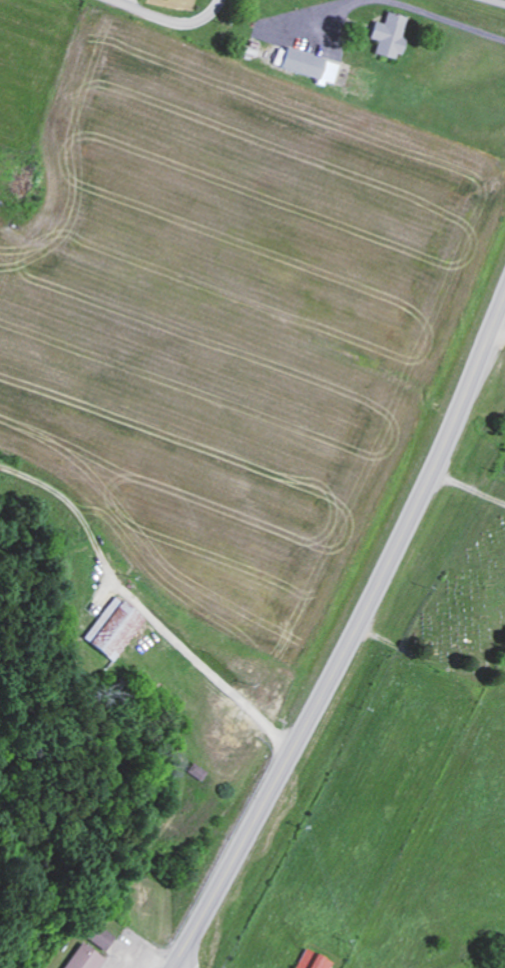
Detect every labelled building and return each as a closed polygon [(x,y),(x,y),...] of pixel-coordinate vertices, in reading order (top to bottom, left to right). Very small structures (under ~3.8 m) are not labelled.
[(406,17),(386,12),(383,24),(373,21),(369,38),(377,40),(373,54),(398,60),(403,37),(401,37),(406,17)] [(335,84),(340,62),(284,49),(279,70),(325,81),(325,82),(335,84)] [(114,663),(145,619),(114,597),(83,641),(114,663)] [(186,772),(199,782),(206,773),(193,763),(186,772)] [(110,935),(88,925),(81,940),(103,951),(110,935)] [(76,943),(60,967),(95,967),(101,958),(76,943)] [(329,961),(302,950),(295,967),(327,967),(329,961)]
